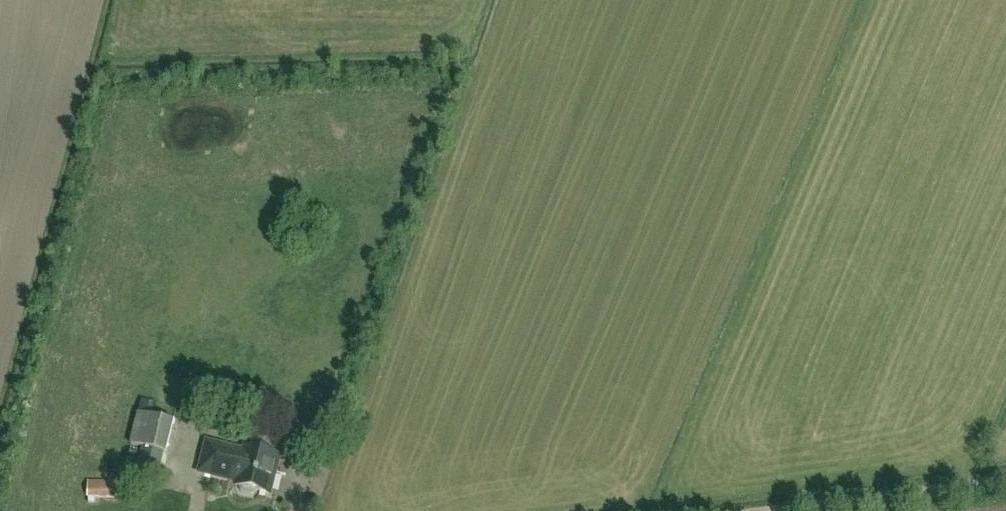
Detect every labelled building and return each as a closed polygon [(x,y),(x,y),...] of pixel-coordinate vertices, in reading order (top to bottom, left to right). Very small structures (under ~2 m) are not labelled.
[(129,444),(142,447),(135,477),(157,482),(164,452),(167,453),(175,422),(137,413),(129,444)] [(246,447),(245,451),(208,442),(201,472),(238,481),(237,486),(270,494),(279,455),(246,447)] [(88,481),(88,497),(116,498),(117,482),(88,481)] [(188,505),(171,503),(169,510),(187,510),(188,505)]
